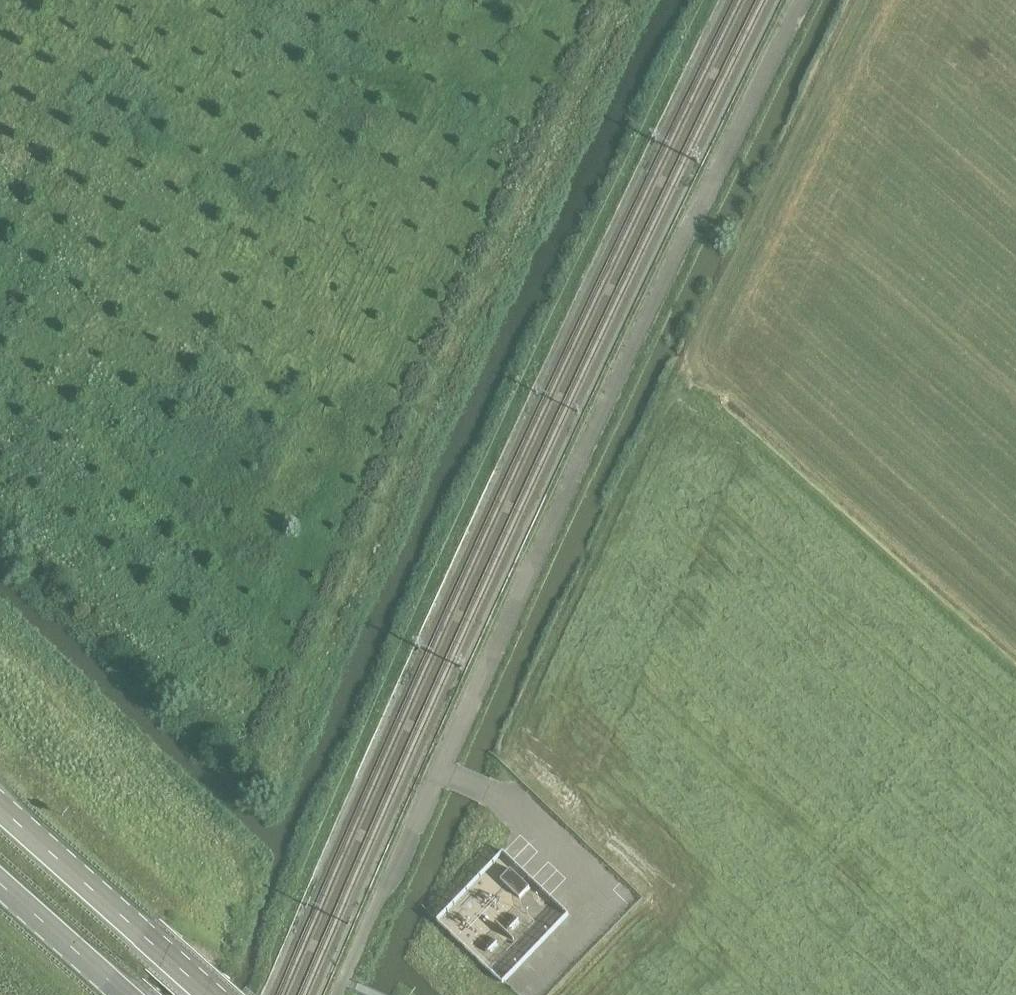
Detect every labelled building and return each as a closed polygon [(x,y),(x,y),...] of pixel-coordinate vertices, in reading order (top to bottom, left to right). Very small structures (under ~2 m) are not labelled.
[(569,916),(504,852),(436,921),(502,985),(569,916)]
